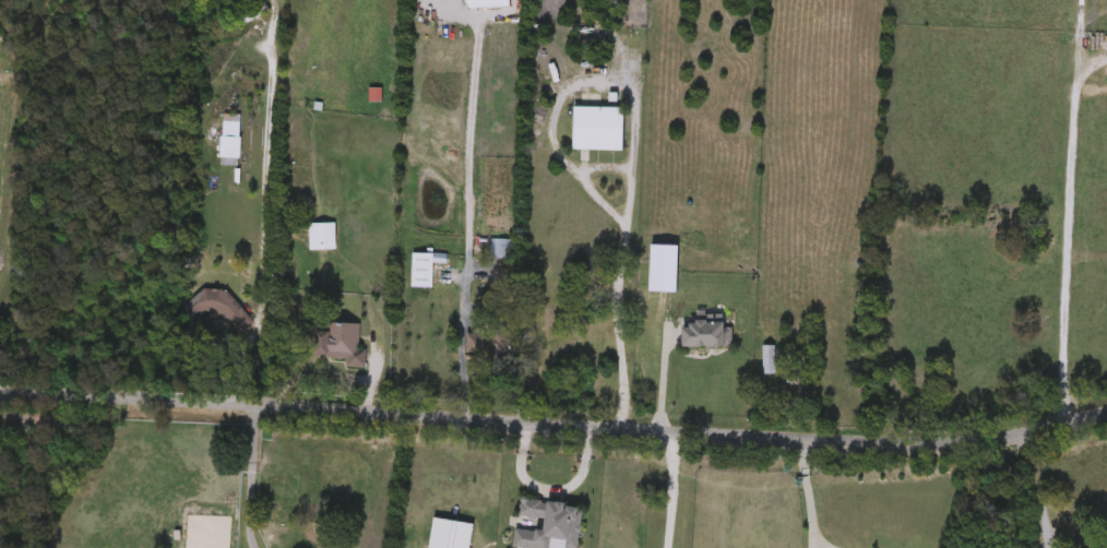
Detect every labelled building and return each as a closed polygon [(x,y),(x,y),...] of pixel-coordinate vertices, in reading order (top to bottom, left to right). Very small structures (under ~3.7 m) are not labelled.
[(622,152),(572,152),(572,108),(622,108),(622,152)] [(224,116),(243,117),(239,165),(221,164),(224,116)] [(309,225),(336,225),(336,252),(309,252),(309,225)] [(514,242),(514,263),(491,263),(491,242),(514,242)] [(412,289),(413,255),(447,257),(447,265),(433,265),(433,290),(412,289)] [(670,315),(640,315),(640,274),(670,274),(670,315)] [(254,324),(239,338),(203,302),(218,287),(254,324)] [(731,349),(681,349),(681,323),(731,324),(731,349)] [(347,370),(347,361),(314,360),(314,335),(329,335),(329,324),(360,325),(359,352),(367,352),(367,371),(347,370)] [(788,393),(788,404),(763,404),(763,348),(775,348),(775,373),(797,373),(797,393),(788,393)] [(829,391),(829,404),(813,404),(813,391),(829,391)] [(583,510),(578,547),(565,547),(566,543),(550,541),(550,547),(512,547),(515,528),(539,533),(540,523),(517,520),(520,501),(583,510)] [(474,526),(470,547),(427,547),(432,520),(474,526)]
